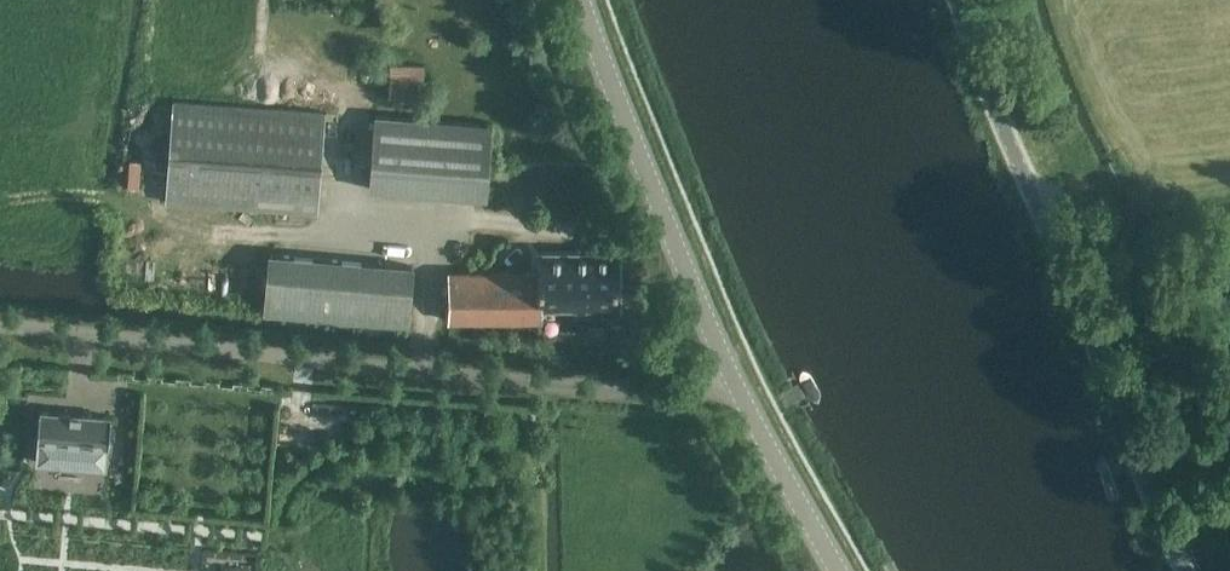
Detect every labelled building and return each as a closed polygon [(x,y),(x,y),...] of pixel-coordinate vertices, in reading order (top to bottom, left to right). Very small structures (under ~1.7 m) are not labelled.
[(392,62),(389,96),(423,99),(426,65),(392,62)] [(319,214),(326,113),(173,102),(165,202),(319,214)] [(486,198),(492,125),(376,117),(371,189),(486,198)] [(449,321),(467,321),(540,321),(540,322),(541,322),(541,304),(579,304),(579,313),(617,313),(617,253),(589,253),(589,255),(575,255),(575,253),(540,253),(540,273),(450,272),(449,321)] [(414,267),(269,254),(264,312),(409,325),(414,267)] [(40,411),(37,440),(40,440),(38,462),(39,462),(105,468),(106,468),(108,446),(110,446),(112,417),(40,411)]
